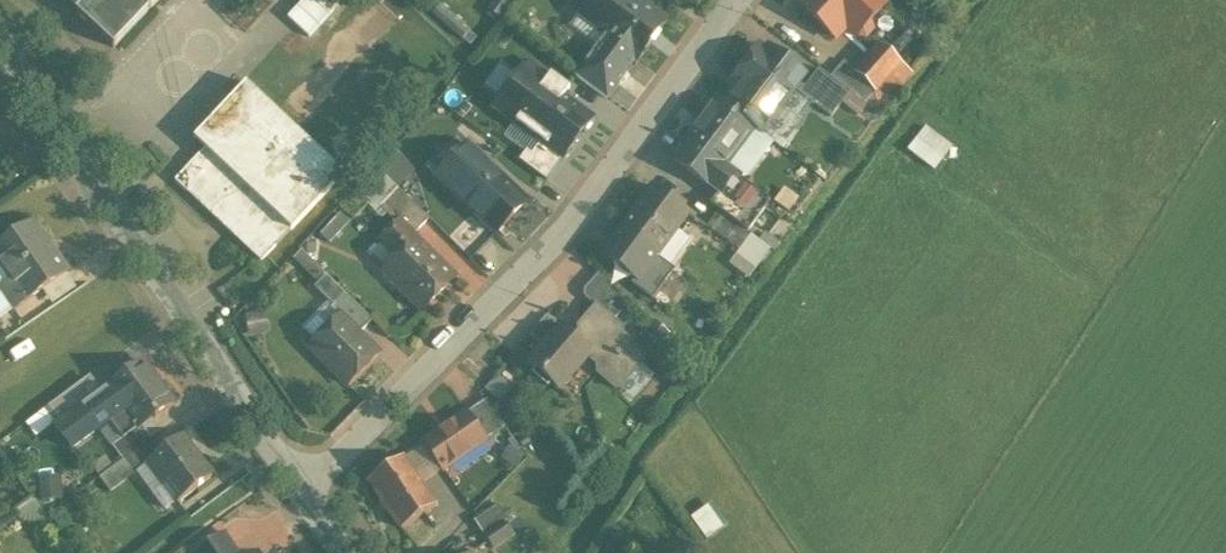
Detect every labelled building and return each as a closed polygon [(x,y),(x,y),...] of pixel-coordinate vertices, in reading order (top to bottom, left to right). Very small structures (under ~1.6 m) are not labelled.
[(77,10),(87,0),(67,0),(77,10)] [(75,12),(113,48),(157,0),(87,0),(77,10),(75,12)] [(516,0),(497,0),(489,12),(501,21),(516,0)] [(635,0),(593,0),(585,11),(598,21),(594,27),(605,35),(636,58),(637,59),(664,22),(663,21),(662,22),(644,8),(644,7),(635,0)] [(879,0),(815,0),(805,11),(831,35),(841,24),(855,37),(856,36),(865,39),(873,31),(869,22),(885,5),(879,0)] [(470,30),(440,5),(433,14),(462,39),(470,30)] [(636,58),(605,35),(575,75),(583,81),(606,99),(636,58)] [(880,44),(854,71),(843,61),(829,77),(860,100),(876,112),(912,73),(880,44)] [(744,65),(788,97),(793,90),(793,89),(798,83),(804,76),(768,49),(765,54),(762,52),(754,53),(745,64),(744,64),(744,65)] [(569,88),(550,75),(548,77),(529,63),(525,69),(522,67),(493,107),(540,141),(563,159),(592,119),(563,97),(569,88)] [(788,97),(744,65),(743,66),(744,66),(735,78),(736,85),(739,88),(725,106),(717,101),(760,134),(788,97)] [(804,87),(798,83),(793,89),(808,100),(830,117),(841,103),(857,115),(857,114),(852,110),(860,100),(829,77),(819,69),(804,87)] [(344,176),(247,84),(194,140),(205,150),(175,181),(262,263),(344,176)] [(760,134),(772,144),(778,148),(785,140),(780,136),(808,100),(793,90),(788,97),(760,134)] [(717,101),(673,160),(709,187),(710,186),(724,167),(727,163),(753,129),(760,134),(717,101)] [(930,123),(912,149),(941,168),(958,142),(930,123)] [(753,129),(727,163),(746,178),(772,144),(760,134),(753,129)] [(546,180),(563,159),(540,141),(531,153),(526,149),(519,160),(546,180)] [(526,202),(467,146),(437,178),(496,234),(526,202)] [(413,172),(396,154),(382,168),(399,185),(413,172)] [(734,175),(724,167),(710,186),(718,193),(720,194),(729,182),(734,176),(734,175)] [(734,176),(729,182),(753,200),(752,200),(764,209),(769,202),(734,176)] [(753,200),(729,182),(720,194),(718,193),(709,204),(718,211),(735,223),(752,200),(753,200)] [(654,187),(621,230),(653,255),(687,213),(654,187)] [(427,221),(397,190),(378,207),(396,226),(397,225),(410,237),(427,221)] [(747,232),(764,209),(752,200),(735,223),(747,232)] [(735,223),(718,211),(706,226),(738,251),(751,235),(747,232),(735,223)] [(31,223),(0,244),(0,267),(3,265),(13,279),(0,287),(0,288),(14,310),(42,290),(67,274),(31,223)] [(410,237),(397,225),(396,226),(380,241),(398,259),(383,273),(387,277),(388,282),(391,286),(396,286),(421,311),(446,286),(438,278),(438,265),(410,237)] [(653,255),(621,230),(602,254),(634,279),(631,283),(652,299),(674,271),(653,255)] [(770,249),(751,235),(738,251),(735,255),(755,270),(770,249)] [(78,290),(67,274),(42,290),(53,307),(78,290)] [(624,308),(598,274),(583,290),(583,297),(595,307),(596,306),(613,321),(624,308)] [(374,323),(346,296),(333,309),(343,320),(344,318),(361,335),(374,323)] [(613,321),(596,306),(595,307),(581,323),(583,324),(579,329),(579,332),(573,338),(589,353),(586,356),(596,365),(597,374),(615,389),(619,388),(619,386),(618,384),(628,373),(629,374),(632,374),(643,362),(642,356),(631,347),(631,343),(622,335),(622,328),(613,321)] [(546,316),(529,336),(541,347),(559,327),(546,316)] [(343,320),(313,349),(348,385),(379,354),(361,335),(344,318),(343,320)] [(541,347),(527,363),(558,389),(586,356),(589,353),(573,338),(559,327),(541,347)] [(155,383),(141,364),(143,362),(142,361),(108,386),(125,409),(138,426),(140,429),(141,428),(139,424),(140,423),(152,414),(155,418),(173,404),(157,381),(155,383)] [(64,394),(76,411),(102,391),(90,375),(64,394)] [(112,419),(125,409),(108,386),(106,387),(107,388),(102,391),(76,411),(60,422),(55,426),(72,448),(112,419)] [(48,406),(60,422),(76,411),(64,394),(48,406)] [(466,414),(484,441),(504,427),(486,400),(466,414)] [(125,436),(138,426),(125,409),(112,419),(125,436)] [(466,414),(424,442),(443,469),(484,441),(466,414)] [(125,436),(112,446),(122,460),(152,438),(140,423),(139,424),(141,428),(140,429),(138,426),(125,436)] [(161,451),(147,462),(148,463),(164,484),(168,481),(181,497),(176,501),(177,503),(212,476),(182,436),(161,451)] [(152,438),(122,460),(133,474),(136,472),(148,463),(147,462),(161,451),(152,438)] [(424,442),(414,449),(433,476),(443,469),(424,442)] [(414,449),(402,458),(420,484),(433,476),(414,449)] [(94,466),(101,476),(112,467),(105,458),(94,466)] [(402,458),(368,481),(401,529),(435,505),(420,484),(402,458)] [(133,474),(122,460),(112,467),(101,476),(110,490),(133,474)] [(164,484),(148,463),(136,472),(164,510),(176,501),(181,497),(168,481),(164,484)] [(61,497),(59,478),(40,481),(42,499),(61,497)] [(497,505),(474,520),(483,535),(503,521),(504,522),(507,520),(497,505)] [(503,521),(483,535),(493,549),(512,535),(504,522),(503,521)] [(196,552),(236,552),(224,534),(196,552)]
